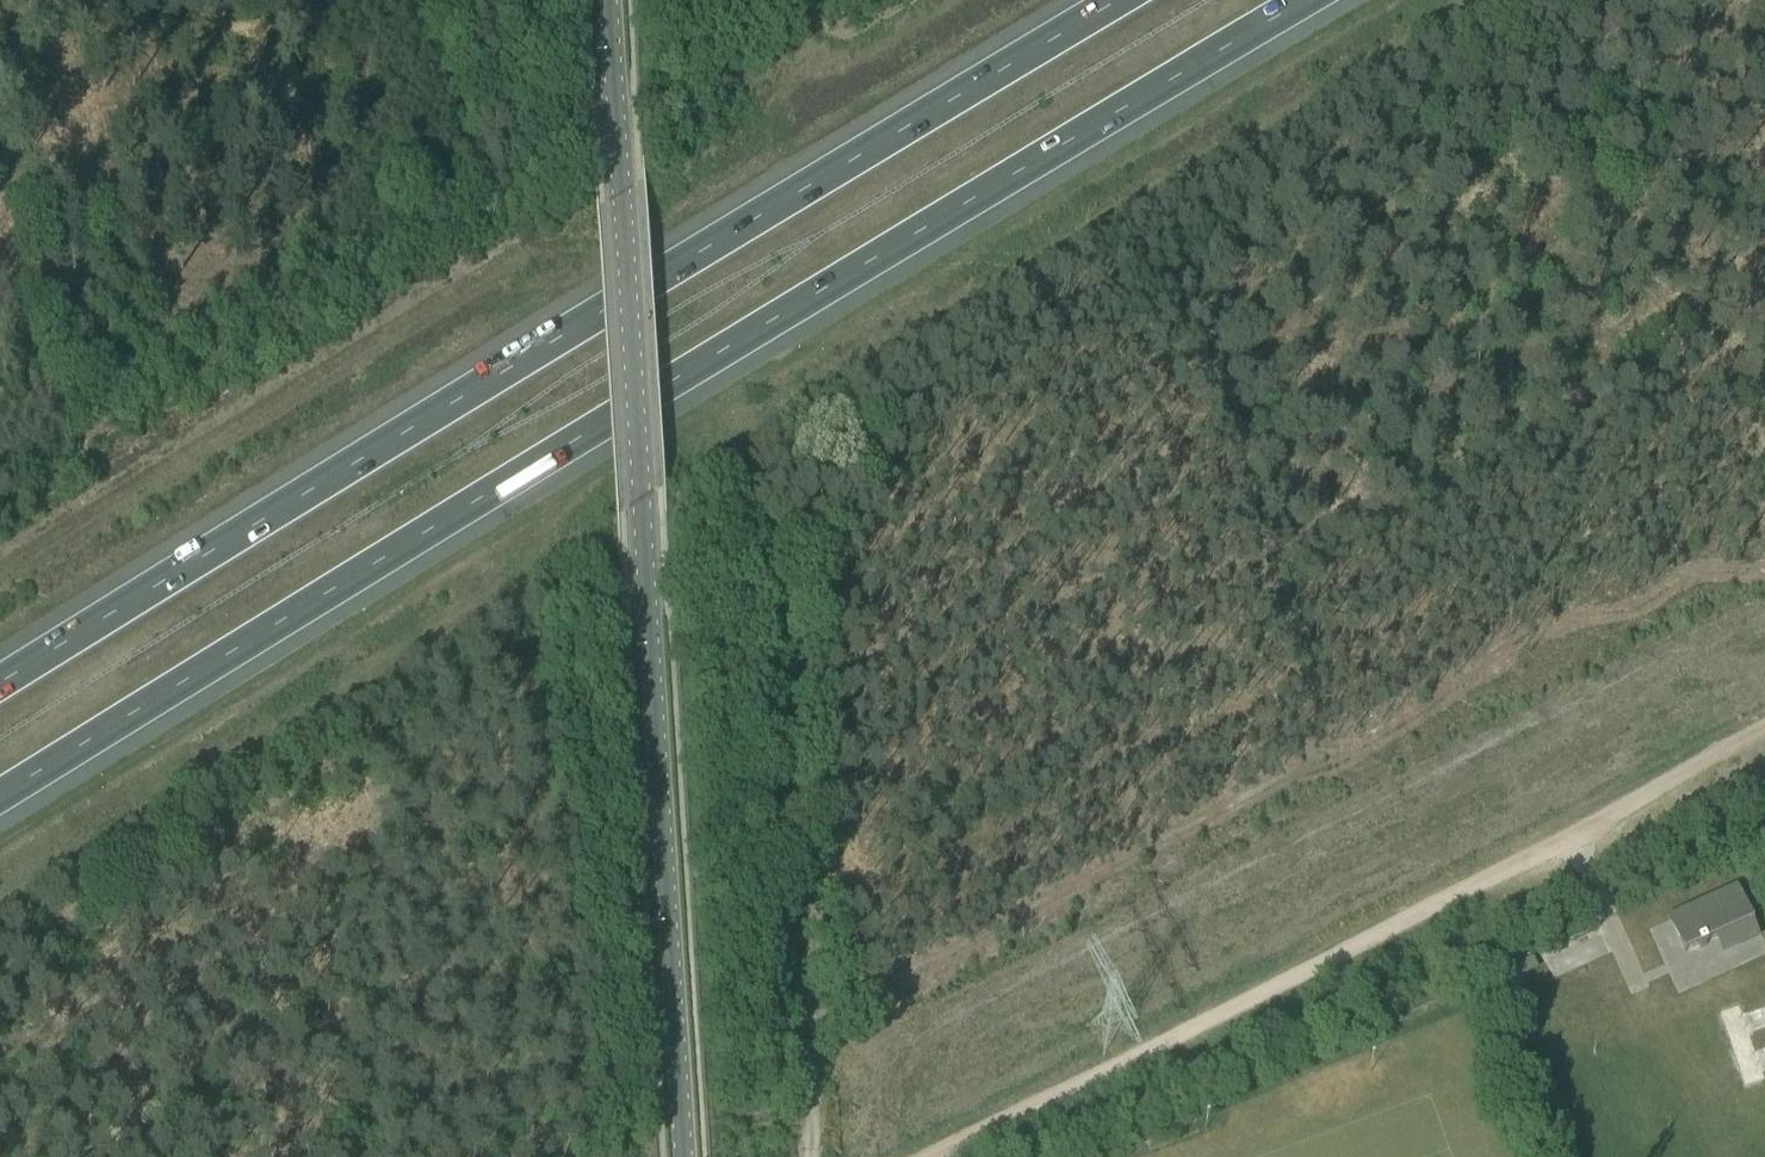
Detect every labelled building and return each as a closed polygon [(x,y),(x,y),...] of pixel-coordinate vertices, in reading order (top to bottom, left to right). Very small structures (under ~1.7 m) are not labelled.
[(1756,937),(1734,891),(1737,889),(1737,888),(1667,920),(1667,921),(1671,920),(1685,951),(1698,945),(1700,948),(1706,945),(1705,942),(1731,929),(1738,945),(1756,937)]
